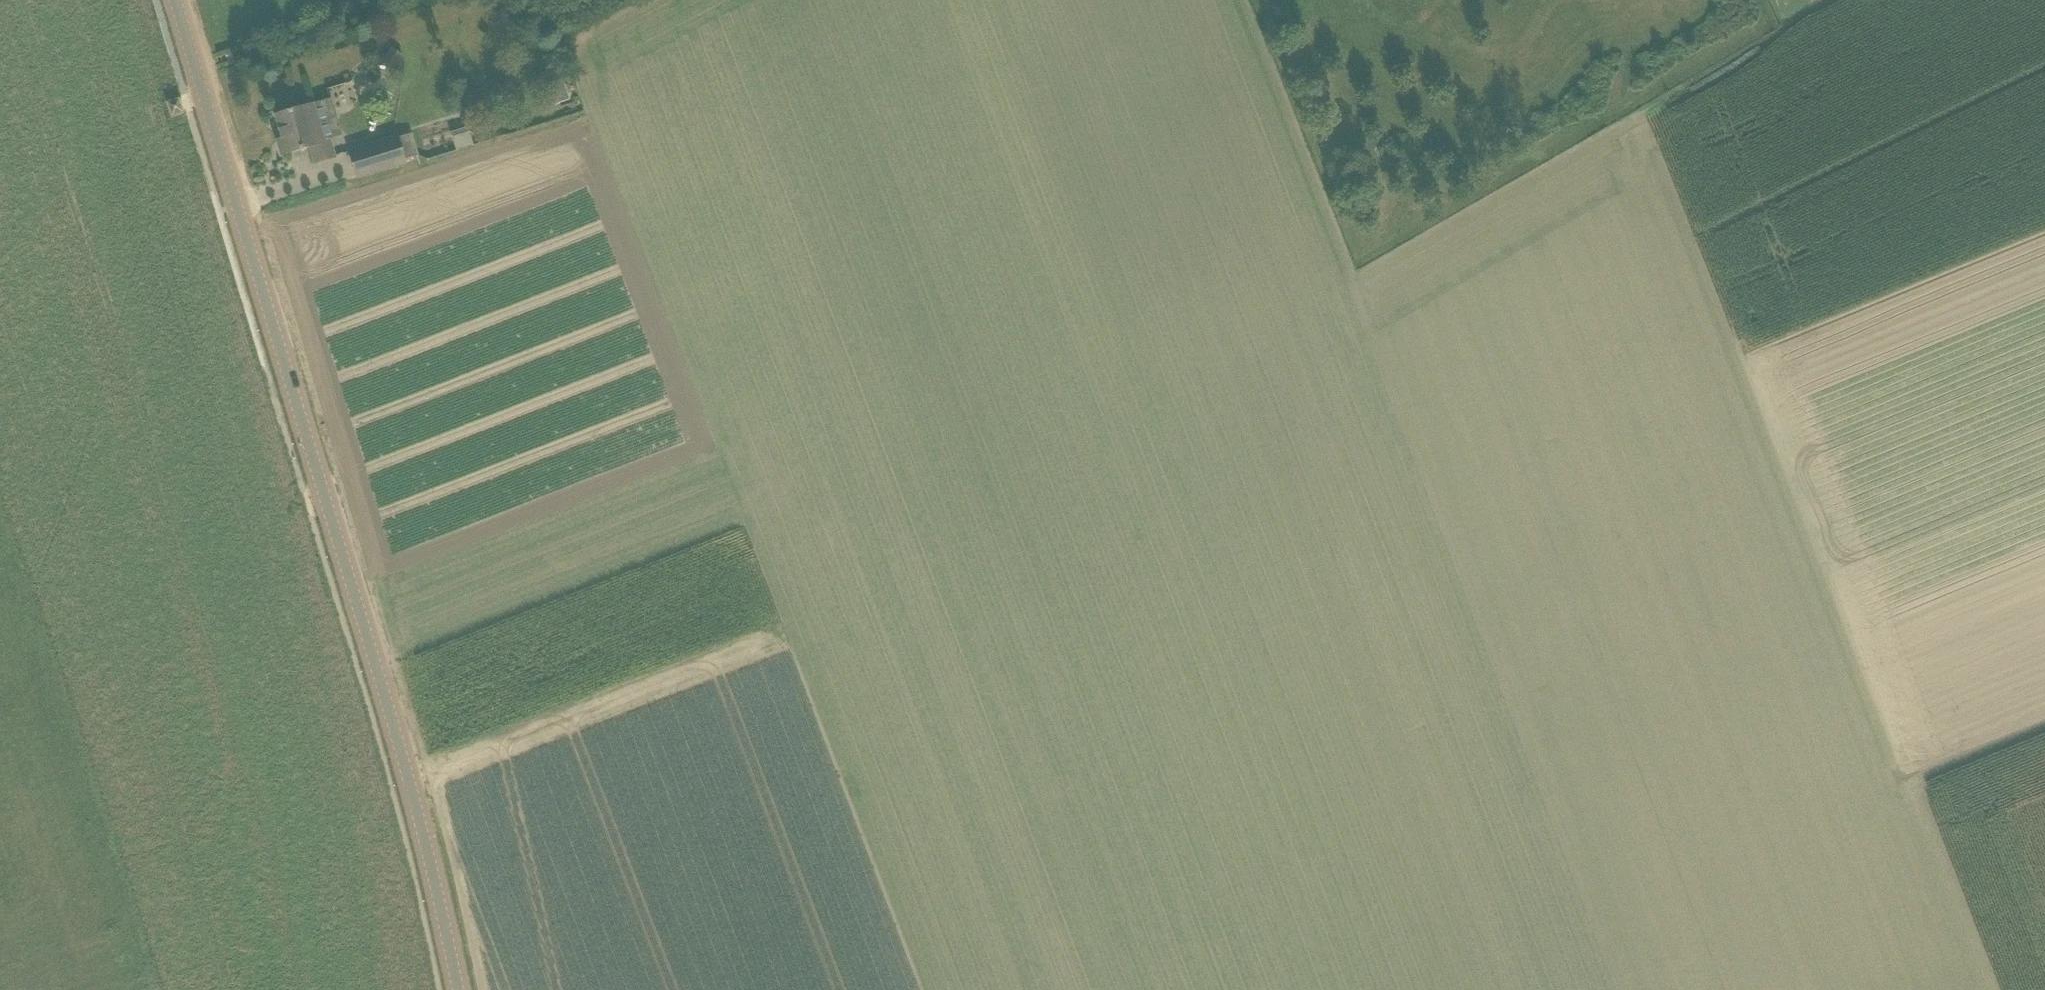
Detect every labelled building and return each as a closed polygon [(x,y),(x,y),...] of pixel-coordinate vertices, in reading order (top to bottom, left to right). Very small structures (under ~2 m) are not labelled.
[(403,56),(391,48),(381,62),(393,70),(403,56)] [(178,100),(168,104),(173,116),(183,112),(180,105),(178,100)] [(323,142),(312,105),(311,105),(276,116),(288,154),(311,147),(316,163),(334,158),(329,140),(323,142)] [(405,162),(398,138),(397,137),(349,152),(357,177),(405,162)]
